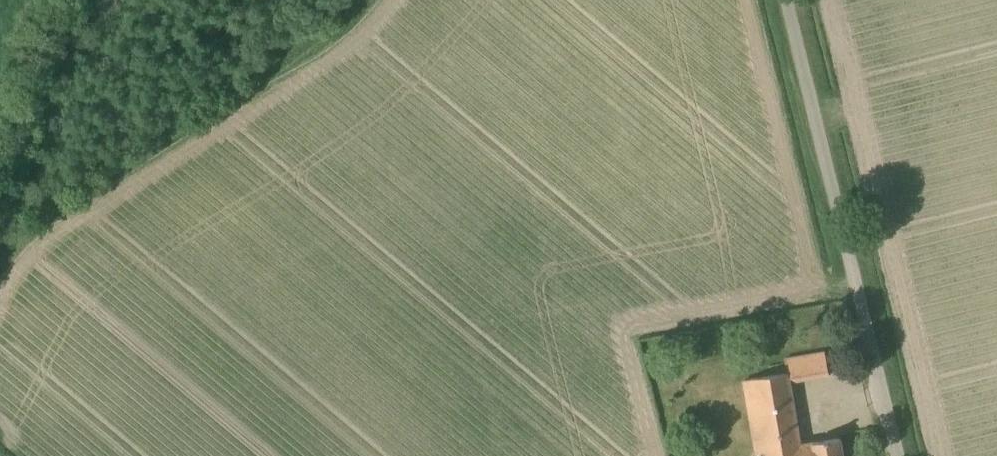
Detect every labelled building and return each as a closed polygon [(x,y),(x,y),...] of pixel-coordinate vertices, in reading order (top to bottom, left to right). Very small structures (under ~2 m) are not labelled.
[(840,438),(814,443),(814,442),(800,445),(790,383),(829,376),(825,352),(786,359),(788,372),(744,380),(757,453),(766,451),(767,455),(843,455),(840,438)]
